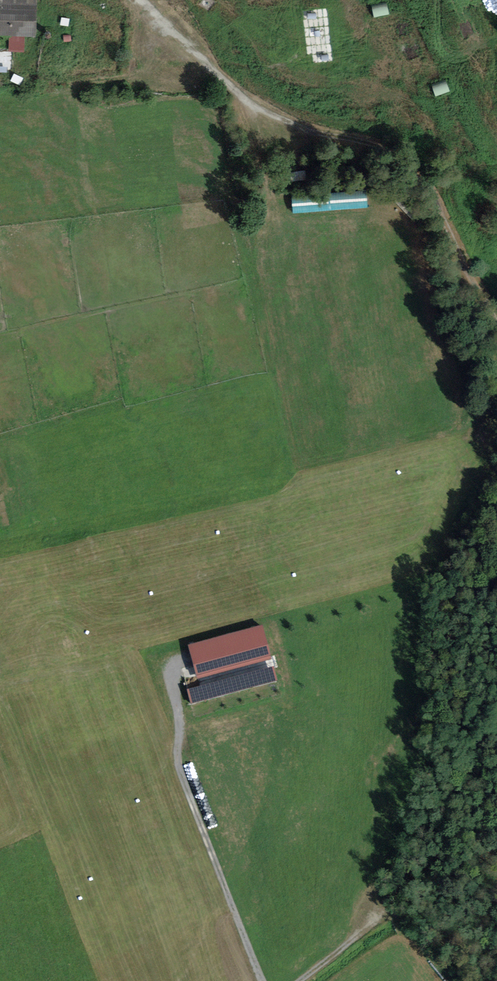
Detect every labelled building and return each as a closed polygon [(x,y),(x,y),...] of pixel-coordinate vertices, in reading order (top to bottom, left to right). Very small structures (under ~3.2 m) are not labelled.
[(35,38),(37,0),(0,0),(0,36),(35,38)] [(466,38),(478,34),(472,19),(460,24),(466,38)] [(409,61),(424,54),(420,45),(405,51),(409,61)] [(423,111),(407,110),(406,121),(422,122),(423,111)] [(184,649),(193,679),(266,658),(258,628),(184,649)] [(268,667),(187,690),(190,702),(271,680),(268,667)]
